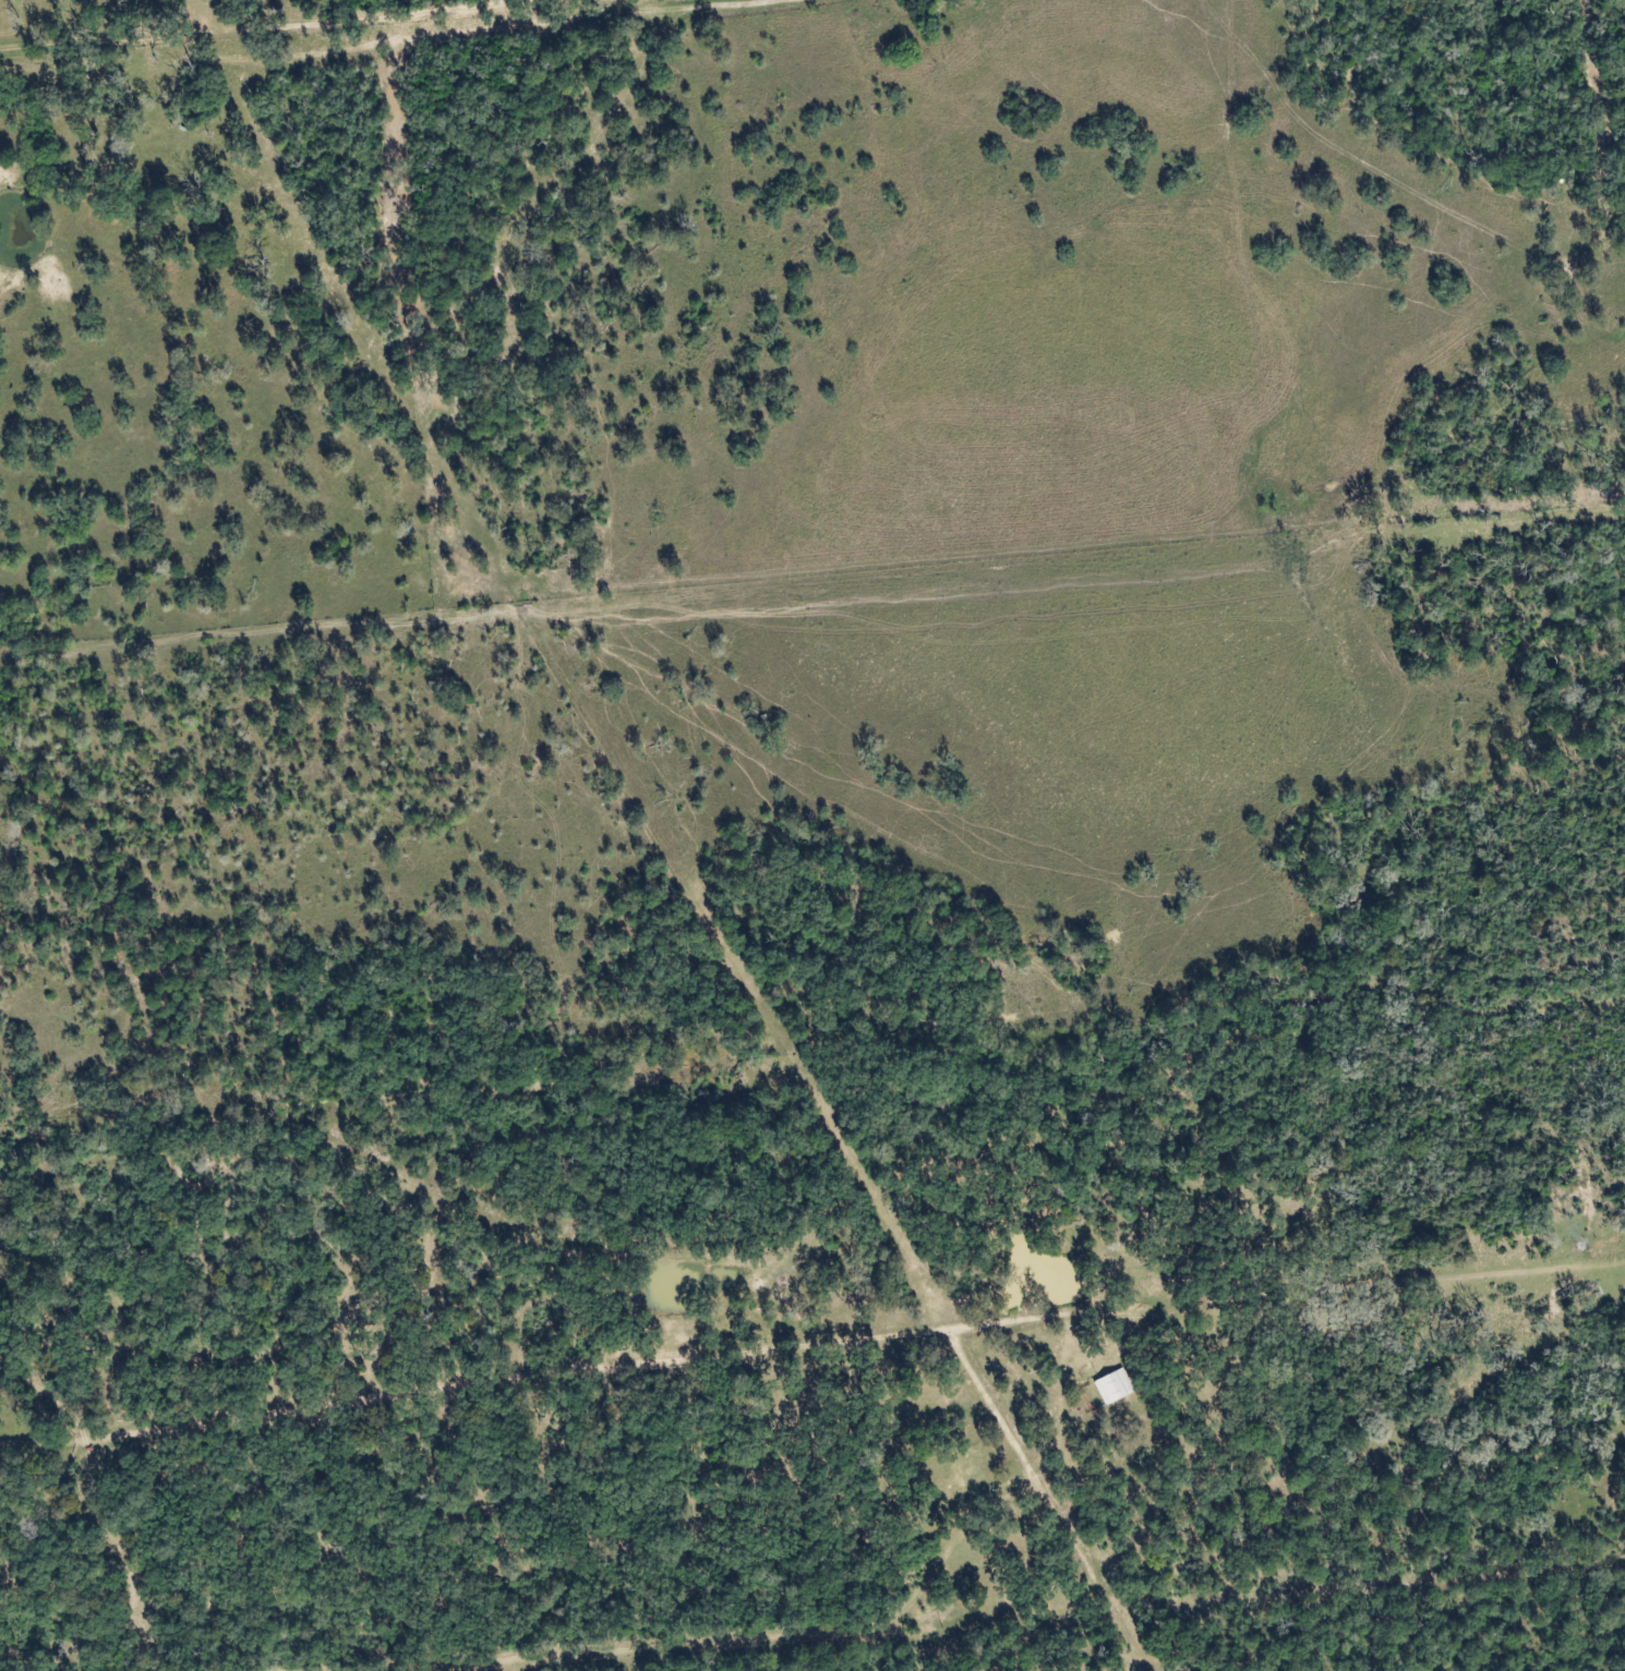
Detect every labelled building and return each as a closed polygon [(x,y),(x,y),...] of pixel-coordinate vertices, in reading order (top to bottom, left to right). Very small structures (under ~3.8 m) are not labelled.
[(1132,1391),(1121,1366),(1091,1380),(1102,1405),(1132,1391)]
